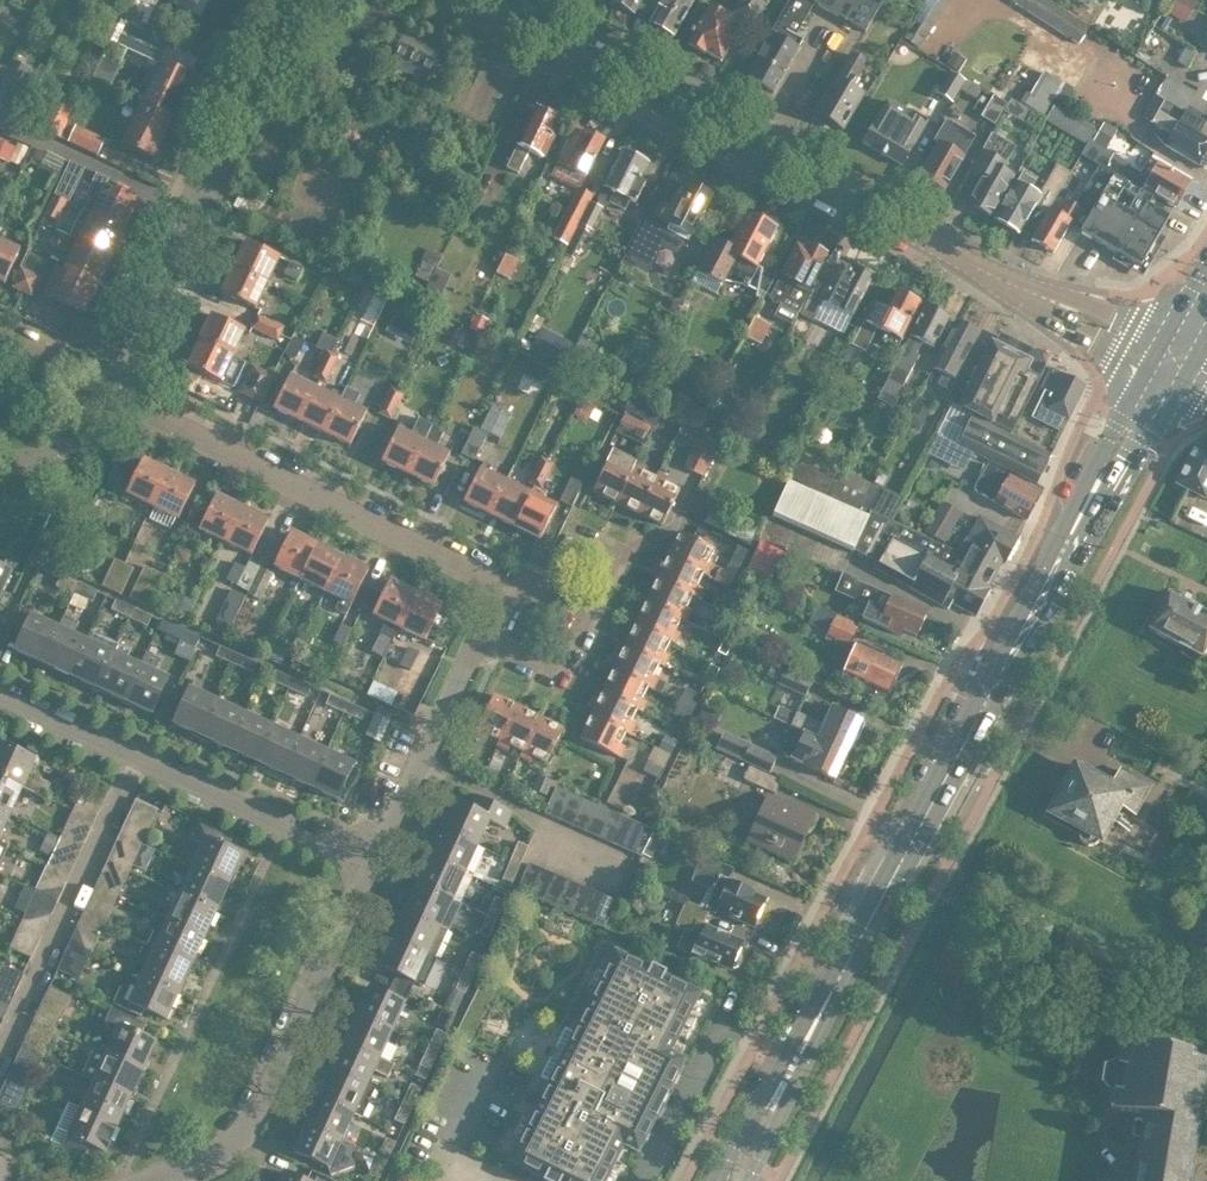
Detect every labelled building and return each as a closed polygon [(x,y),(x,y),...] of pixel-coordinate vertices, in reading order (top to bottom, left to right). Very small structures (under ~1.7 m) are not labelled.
[(631,12),(637,0),(610,0),(631,12)] [(649,21),(673,35),(693,1),(693,0),(661,0),(649,21)] [(726,13),(709,4),(688,42),(705,52),(706,50),(720,58),(741,21),(740,20),(744,12),(755,18),(765,0),(734,0),(726,13)] [(755,59),(758,61),(749,78),(773,92),(804,39),(787,29),(796,13),(799,15),(808,0),(788,0),(755,59)] [(851,22),(865,30),(882,0),(812,0),(851,22)] [(900,34),(917,45),(946,0),(922,0),(900,34)] [(1089,26),(1049,0),(1017,0),(1016,2),(1078,42),(1089,26)] [(1164,10),(1180,21),(1193,0),(1171,0),(1164,10)] [(1160,23),(1164,26),(1170,16),(1166,14),(1160,23)] [(142,101),(173,115),(192,75),(181,70),(188,56),(190,51),(129,22),(122,36),(150,50),(148,55),(161,61),(147,90),(131,82),(125,93),(142,101)] [(389,62),(424,80),(439,50),(404,33),(389,62)] [(1177,59),(1186,65),(1195,50),(1186,45),(1177,59)] [(198,56),(190,51),(188,56),(184,63),(193,67),(198,56)] [(815,112),(841,127),(861,93),(848,86),(863,60),(851,53),(842,70),(840,69),(815,112)] [(952,54),(946,64),(949,66),(956,71),(962,60),(952,54)] [(0,79),(0,102),(10,107),(30,68),(11,58),(0,79)] [(935,90),(951,99),(965,76),(956,71),(949,66),(935,90)] [(1021,100),(1044,114),(1055,96),(1063,101),(1071,88),(1044,72),(1031,95),(1026,92),(1021,100)] [(1204,113),(1203,114),(1206,115),(1206,84),(1199,80),(1194,89),(1165,72),(1154,92),(1183,109),(1186,103),(1204,113)] [(975,95),(981,85),(966,76),(960,86),(975,95)] [(979,113),(993,120),(1005,100),(992,92),(979,113)] [(51,95),(37,125),(57,134),(72,105),(51,95)] [(926,118),(904,105),(886,95),(878,110),(860,141),(900,163),(926,118)] [(153,155),(173,115),(142,101),(123,141),(153,155)] [(506,166),(517,171),(527,149),(542,157),(554,131),(561,117),(535,104),(506,166)] [(1200,163),(1206,150),(1206,138),(1157,110),(1151,121),(1172,132),(1165,144),(1200,163)] [(935,138),(940,141),(922,173),(945,187),(976,133),(947,116),(935,138)] [(1103,121),(1092,139),(1105,147),(1116,128),(1103,121)] [(67,140),(97,153),(104,137),(74,123),(67,140)] [(579,186),(604,137),(586,128),(584,132),(573,127),(550,172),(577,186),(552,235),(565,241),(590,191),(579,186)] [(562,134),(554,131),(542,157),(550,160),(562,134)] [(1013,173),(1000,165),(1013,143),(991,131),(971,167),(983,174),(968,201),(991,213),(1009,180),(1013,173)] [(15,145),(0,139),(0,158),(8,161),(9,159),(15,145)] [(1145,188),(1175,205),(1189,180),(1159,163),(1151,177),(1131,166),(1132,165),(1089,140),(1080,152),(1097,161),(1113,171),(1111,174),(1125,183),(1142,193),(1145,188)] [(15,145),(9,159),(20,163),(27,145),(16,141),(15,145)] [(637,179),(646,161),(622,148),(596,199),(606,204),(608,202),(622,209),(627,198),(634,202),(644,183),(637,179)] [(31,157),(38,160),(42,152),(35,149),(31,157)] [(1056,161),(1037,192),(1016,180),(994,217),(1018,231),(1034,205),(1045,212),(1070,170),(1056,161)] [(1049,206),(1030,239),(1053,253),(1070,223),(1079,230),(1111,174),(1113,171),(1097,161),(1074,201),(1068,198),(1059,212),(1049,206)] [(87,194),(97,199),(91,211),(125,227),(139,199),(105,182),(107,176),(85,166),(80,177),(91,182),(87,194)] [(1144,203),(1121,190),(1125,183),(1111,174),(1079,231),(1140,265),(1168,215),(1145,202),(1144,203)] [(658,183),(620,258),(638,267),(651,240),(660,244),(671,249),(685,247),(712,193),(692,182),(691,184),(682,179),(675,192),(658,183)] [(67,199),(73,187),(59,181),(53,192),(67,199)] [(45,214),(58,220),(67,200),(54,194),(45,214)] [(589,230),(601,207),(590,202),(579,224),(589,229),(589,230)] [(112,255),(125,227),(91,211),(83,207),(69,235),(112,255)] [(763,265),(758,262),(776,226),(746,211),(728,248),(712,240),(692,280),(715,291),(722,277),(742,281),(764,291),(773,273),(762,268),(763,265)] [(577,225),(563,252),(565,252),(572,256),(573,257),(587,230),(577,225)] [(62,251),(63,248),(69,235),(57,229),(49,245),(62,251)] [(65,267),(99,283),(112,255),(69,235),(63,248),(71,252),(65,267)] [(808,285),(824,251),(798,238),(771,294),(799,307),(810,286),(808,285)] [(4,282),(20,248),(0,239),(0,280),(4,282)] [(247,239),(234,265),(268,281),(280,256),(247,239)] [(413,275),(427,282),(428,279),(440,254),(426,247),(413,275)] [(28,250),(21,265),(29,269),(36,254),(28,250)] [(557,255),(549,251),(547,257),(554,261),(557,255)] [(565,270),(572,256),(565,252),(558,266),(565,270)] [(289,260),(283,272),(296,278),(301,266),(289,260)] [(799,311),(812,318),(813,315),(842,331),(871,274),(854,266),(853,268),(840,261),(829,284),(816,278),(799,311)] [(11,285),(20,290),(30,270),(29,269),(21,265),(20,265),(11,285)] [(268,281),(234,265),(222,291),(255,307),(268,281)] [(85,312),(99,283),(65,267),(59,279),(51,275),(43,292),(85,312)] [(30,270),(20,290),(30,294),(40,274),(30,270)] [(427,282),(421,293),(435,300),(442,286),(428,279),(427,282)] [(884,305),(872,298),(850,341),(865,349),(878,324),(901,336),(919,299),(894,287),(884,305)] [(352,330),(366,337),(386,297),(372,290),(352,330)] [(933,345),(948,314),(925,302),(888,378),(889,378),(881,395),(895,402),(919,353),(916,351),(922,339),(933,345)] [(480,330),(487,316),(476,310),(469,324),(480,330)] [(257,312),(250,325),(276,337),(282,324),(257,312)] [(212,313),(200,338),(232,354),(244,330),(212,313)] [(754,314),(745,334),(761,341),(770,322),(754,314)] [(950,387),(979,329),(956,318),(932,364),(944,370),(939,381),(950,387)] [(455,324),(450,335),(463,341),(469,330),(455,324)] [(538,324),(524,351),(564,369),(565,368),(577,343),(538,324)] [(325,348),(330,351),(337,338),(322,331),(314,346),(323,350),(324,348),(325,348)] [(997,422),(1010,429),(1042,368),(1029,361),(1031,357),(991,336),(957,403),(991,420),(993,418),(997,420),(997,422)] [(581,337),(565,368),(581,376),(597,345),(581,337)] [(232,354),(200,338),(187,364),(232,387),(245,360),(232,354)] [(862,350),(850,344),(846,352),(858,358),(862,350)] [(325,348),(319,360),(331,366),(337,354),(330,351),(325,348)] [(319,360),(312,375),(317,377),(324,380),(331,366),(319,360)] [(260,400),(272,373),(253,365),(248,394),(260,400)] [(1084,382),(1048,365),(1038,385),(1043,388),(1034,406),(1030,414),(1043,421),(1056,428),(1063,415),(1067,417),(1084,382)] [(274,407),(299,419),(315,387),(313,386),(317,377),(312,375),(313,372),(305,369),(300,379),(290,374),(274,407)] [(390,385),(384,398),(397,404),(403,391),(390,385)] [(340,399),(324,431),(350,444),(366,411),(352,405),(358,391),(346,386),(340,399)] [(299,419),(324,431),(340,399),(315,387),(299,419)] [(594,402),(580,396),(573,411),(587,418),(594,402)] [(384,398),(378,411),(390,417),(397,404),(384,398)] [(489,401),(477,427),(485,431),(496,437),(509,411),(489,401)] [(995,425),(995,426),(950,404),(938,428),(1032,476),(1045,451),(995,425)] [(906,420),(918,426),(922,420),(920,413),(911,409),(906,420)] [(625,413),(618,426),(644,439),(650,425),(625,413)] [(417,414),(408,431),(397,426),(381,459),(407,472),(424,439),(432,421),(417,414)] [(707,429),(721,435),(726,424),(712,418),(707,429)] [(424,439),(407,472),(434,485),(450,452),(436,445),(445,428),(432,421),(424,439)] [(699,431),(681,422),(675,435),(693,444),(699,431)] [(473,425),(467,438),(479,444),(485,431),(477,427),(473,425)] [(703,473),(719,440),(703,432),(687,465),(703,473)] [(928,451),(942,457),(951,439),(937,432),(928,451)] [(748,453),(752,444),(738,437),(734,447),(748,453)] [(467,438),(461,451),(474,457),(479,444),(467,438)] [(1203,492),(1206,485),(1206,444),(1195,438),(1175,479),(1203,492)] [(790,470),(828,488),(838,467),(800,448),(790,470)] [(595,490),(616,500),(633,465),(635,460),(614,450),(595,490)] [(540,453),(534,465),(548,472),(554,460),(540,453)] [(126,490),(152,503),(169,469),(142,456),(126,490)] [(635,460),(633,465),(616,500),(639,511),(656,476),(643,470),(646,465),(635,460)] [(1027,519),(1042,493),(989,464),(975,490),(1027,519)] [(534,465),(528,478),(534,481),(542,484),(548,472),(534,465)] [(463,499),(489,512),(505,478),(480,466),(463,499)] [(831,489),(861,503),(872,480),(843,466),(831,489)] [(169,469),(152,503),(154,504),(148,516),(169,526),(174,514),(178,516),(195,482),(169,469)] [(656,476),(639,511),(662,522),(679,487),(666,481),(669,476),(658,471),(656,476)] [(772,511),(852,547),(853,546),(868,511),(788,474),(772,511)] [(568,475),(557,497),(569,504),(580,481),(568,475)] [(489,512),(513,524),(530,490),(505,478),(489,512)] [(892,516),(903,494),(875,479),(863,501),(892,516)] [(534,481),(530,490),(513,524),(539,536),(555,503),(540,495),(544,486),(542,484),(534,481)] [(200,527),(225,540),(242,506),(217,493),(200,527)] [(942,500),(924,530),(944,541),(961,511),(942,500)] [(704,522),(743,540),(752,521),(713,502),(704,522)] [(242,506),(225,540),(251,552),(268,518),(242,506)] [(911,529),(888,517),(868,509),(868,511),(853,546),(867,553),(871,547),(884,554),(877,567),(947,606),(950,600),(975,614),(989,589),(986,587),(1001,560),(987,551),(987,550),(964,538),(956,553),(952,551),(911,529)] [(1017,536),(977,515),(964,538),(987,550),(987,551),(1001,560),(1003,561),(1017,536)] [(273,563),(300,576),(317,542),(290,529),(273,563)] [(734,573),(713,563),(720,549),(679,529),(667,554),(701,570),(728,584),(734,573)] [(758,541),(745,570),(767,580),(780,550),(758,541)] [(300,576),(326,589),(342,555),(317,542),(300,576)] [(122,559),(123,559),(115,554),(102,581),(110,585),(121,564),(122,559)] [(667,554),(656,576),(690,593),(696,596),(701,586),(694,583),(701,570),(667,554)] [(342,555),(326,589),(339,595),(334,606),(345,612),(351,601),(352,602),(369,568),(342,555)] [(226,576),(236,581),(245,563),(234,558),(226,576)] [(121,564),(110,586),(120,591),(132,564),(122,559),(121,564)] [(147,602),(163,571),(144,562),(129,593),(147,602)] [(11,568),(0,563),(0,591),(11,568)] [(272,569),(261,564),(248,592),(258,597),(272,569)] [(74,591),(79,582),(61,573),(56,583),(74,591)] [(645,600),(679,616),(685,619),(690,610),(690,609),(684,606),(690,593),(656,576),(645,600)] [(393,635),(398,625),(415,591),(389,578),(367,622),(380,629),(380,628),(393,635)] [(97,590),(79,582),(74,591),(86,597),(87,597),(92,600),(97,590)] [(243,592),(229,585),(214,615),(228,622),(243,592)] [(749,605),(762,610),(770,590),(757,585),(749,605)] [(171,586),(161,609),(175,615),(177,612),(188,616),(196,597),(171,586)] [(1191,657),(1194,651),(1201,654),(1206,643),(1206,610),(1187,599),(1190,593),(1179,587),(1175,593),(1166,589),(1147,625),(1179,642),(1175,649),(1191,657)] [(74,591),(69,602),(82,608),(87,597),(86,597),(74,591)] [(415,591),(398,625),(424,638),(442,604),(415,591)] [(915,634),(926,610),(890,593),(883,608),(868,601),(861,617),(898,634),(901,628),(915,634)] [(130,614),(134,606),(115,598),(111,606),(130,614)] [(645,600),(634,622),(668,638),(675,641),(679,632),(673,629),(679,616),(645,600)] [(152,614),(134,606),(130,614),(149,622),(152,614)] [(685,619),(695,623),(699,614),(690,610),(685,619)] [(14,648),(42,661),(59,626),(31,613),(14,648)] [(42,661),(69,674),(86,638),(72,632),(77,622),(68,617),(63,615),(59,626),(42,661)] [(832,616),(824,633),(848,643),(856,626),(832,616)] [(332,638),(343,644),(351,627),(340,621),(332,638)] [(166,631),(184,639),(188,630),(170,622),(166,631)] [(634,622),(624,644),(657,661),(664,664),(668,654),(662,651),(668,638),(634,622)] [(86,638),(69,674),(97,686),(118,640),(91,627),(86,638)] [(381,653),(389,636),(379,631),(370,648),(381,653)] [(725,652),(730,640),(723,637),(718,648),(725,652)] [(192,652),(206,659),(213,644),(198,638),(192,652)] [(859,638),(853,652),(844,670),(853,674),(885,690),(898,664),(880,656),(883,650),(859,638)] [(140,663),(126,657),(131,646),(118,640),(97,686),(124,699),(140,663)] [(268,641),(263,652),(281,660),(285,649),(268,641)] [(213,654),(232,662),(237,651),(218,642),(213,654)] [(663,679),(657,676),(651,673),(657,661),(624,644),(612,667),(646,683),(659,689),(663,679)] [(419,651),(408,645),(400,663),(411,668),(419,651)] [(146,651),(140,663),(124,699),(152,712),(168,676),(153,669),(158,656),(146,651)] [(237,651),(232,662),(250,670),(255,659),(237,651)] [(693,665),(685,661),(679,671),(708,685),(712,678),(718,665),(710,661),(706,667),(695,661),(693,665)] [(773,661),(768,671),(780,677),(785,667),(773,661)] [(267,678),(288,687),(293,675),(272,666),(267,678)] [(612,667),(602,689),(636,705),(642,708),(646,699),(640,697),(646,683),(612,667)] [(779,679),(806,693),(812,680),(785,667),(780,677),(779,679)] [(293,675),(288,687),(305,695),(311,683),(293,675)] [(173,720),(201,733),(217,698),(189,685),(173,720)] [(683,685),(677,698),(691,705),(692,706),(698,693),(683,685)] [(602,689),(590,713),(625,728),(631,731),(635,721),(629,719),(636,705),(602,689)] [(348,699),(328,690),(322,702),(342,711),(348,699)] [(487,732),(499,738),(516,703),(494,692),(474,731),(485,736),(487,732)] [(201,733),(228,746),(244,711),(217,698),(201,733)] [(677,698),(671,710),(685,717),(691,705),(677,698)] [(348,699),(342,711),(360,719),(365,707),(348,699)] [(774,712),(792,721),(797,711),(779,702),(774,712)] [(509,743),(521,749),(538,714),(516,703),(499,738),(497,742),(507,747),(509,743)] [(696,716),(711,724),(718,711),(703,703),(696,716)] [(792,721),(848,748),(862,718),(833,704),(824,722),(797,709),(797,711),(792,721)] [(377,740),(388,717),(373,710),(362,733),(377,740)] [(228,746),(256,758),(272,723),(244,711),(228,746)] [(625,728),(590,713),(579,736),(619,754),(624,744),(619,741),(625,728)] [(538,714),(521,749),(519,753),(529,758),(531,754),(546,761),(563,726),(538,714)] [(848,748),(792,721),(784,737),(787,739),(783,748),(785,752),(805,762),(804,763),(833,777),(837,770),(840,772),(847,757),(844,756),(848,748)] [(256,758),(283,771),(299,736),(272,723),(256,758)] [(664,730),(658,743),(670,748),(676,736),(664,730)] [(283,771),(310,783),(326,748),(299,736),(283,771)] [(21,785),(43,795),(49,781),(28,771),(34,757),(0,742),(0,776),(21,785)] [(743,756),(770,769),(777,755),(750,742),(743,756)] [(326,748),(310,783),(338,796),(354,761),(326,748)] [(490,757),(487,766),(498,771),(501,762),(490,757)] [(648,757),(642,768),(655,774),(660,764),(648,757)] [(1078,835),(1084,841),(1091,842),(1098,837),(1100,834),(1101,835),(1118,802),(1132,810),(1147,781),(1118,766),(1112,779),(1101,773),(1101,775),(1075,761),(1050,808),(1080,824),(1078,827),(1078,835)] [(775,790),(781,778),(748,763),(743,775),(775,790)] [(538,772),(531,787),(544,793),(551,779),(538,772)] [(84,796),(109,784),(89,775),(80,794),(84,796)] [(9,813),(21,785),(0,776),(0,809),(9,813)] [(557,816),(569,789),(555,783),(543,810),(557,816)] [(584,796),(569,789),(557,816),(572,822),(584,796)] [(750,836),(794,856),(813,812),(769,793),(750,836)] [(507,826),(514,811),(477,794),(471,806),(455,799),(443,826),(479,843),(490,818),(507,826)] [(598,802),(586,797),(584,796),(572,822),(586,829),(598,802)] [(157,806),(136,797),(136,798),(144,823),(149,825),(157,806)] [(612,808),(598,802),(586,829),(600,835),(612,808)] [(625,814),(612,808),(600,835),(613,841),(625,814)] [(9,813),(0,809),(0,832),(9,813)] [(627,847),(639,820),(625,814),(613,841),(627,847)] [(242,853),(227,846),(233,832),(197,816),(187,837),(202,843),(192,863),(230,880),(242,853)] [(642,854),(654,827),(639,820),(627,847),(642,854)] [(69,830),(75,843),(84,839),(91,823),(87,822),(69,830)] [(430,853),(467,870),(479,843),(443,826),(430,853)] [(39,848),(52,854),(54,849),(60,836),(48,830),(39,848)] [(60,836),(54,849),(58,851),(75,843),(69,830),(62,833),(60,836)] [(118,837),(110,853),(113,861),(127,855),(121,839),(118,837)] [(512,858),(522,862),(529,844),(519,840),(512,858)] [(418,880),(454,897),(467,870),(430,853),(418,880)] [(701,905),(709,908),(715,911),(717,907),(754,923),(766,895),(729,880),(733,871),(734,867),(709,856),(703,853),(696,868),(692,878),(699,880),(709,885),(701,905)] [(127,855),(113,861),(118,877),(124,880),(131,865),(127,855)] [(514,880),(522,862),(512,858),(504,876),(514,880)] [(518,885),(531,891),(542,865),(530,860),(518,885)] [(180,891),(217,908),(230,880),(192,863),(180,891)] [(542,865),(531,891),(545,897),(557,872),(542,865)] [(557,872),(545,897),(558,903),(570,877),(557,872)] [(61,877),(44,884),(51,897),(59,893),(65,879),(61,877)] [(570,908),(581,882),(570,877),(558,903),(570,908)] [(405,908),(441,924),(454,897),(418,880),(405,908)] [(570,908),(581,913),(593,888),(581,882),(570,908)] [(51,897),(44,884),(37,887),(30,903),(35,905),(51,897)] [(581,913),(593,919),(605,893),(593,888),(581,913)] [(180,891),(175,902),(168,917),(205,935),(217,908),(180,891)] [(678,944),(691,949),(731,966),(742,939),(702,923),(709,908),(701,905),(685,898),(684,900),(666,891),(658,908),(678,917),(675,924),(685,928),(678,944)] [(92,893),(85,908),(88,916),(102,911),(96,894),(92,893)] [(593,919),(607,925),(618,899),(605,893),(593,919)] [(493,895),(485,911),(497,917),(505,900),(493,895)] [(405,908),(393,935),(429,951),(434,954),(447,927),(441,924),(405,908)] [(93,931),(99,933),(105,920),(102,911),(88,916),(93,931)] [(205,935),(168,917),(154,911),(147,926),(150,928),(144,940),(155,945),(192,962),(205,935)] [(497,917),(485,911),(476,932),(488,937),(497,917)] [(10,946),(30,955),(40,933),(37,931),(11,944),(10,946)] [(416,979),(429,951),(393,935),(380,963),(416,979)] [(155,945),(145,967),(142,972),(179,989),(192,962),(155,945)] [(67,946),(58,967),(79,977),(81,974),(70,948),(67,946)] [(470,946),(461,966),(472,971),(481,952),(470,946)] [(510,1159),(543,1176),(541,1180),(543,1180),(601,1180),(602,1180),(612,1180),(622,1163),(613,1158),(621,1141),(636,1149),(653,1115),(654,1116),(666,1092),(665,1092),(682,1058),(667,1051),(675,1034),(684,1038),(695,1016),(687,1011),(696,992),(663,975),(665,971),(650,963),(648,967),(614,951),(604,970),(595,966),(584,988),(593,993),(574,1031),(563,1025),(553,1045),(552,1045),(548,1053),(549,1054),(539,1074),(550,1079),(531,1117),(522,1113),(510,1135),(519,1139),(510,1159)] [(22,974),(23,971),(2,963),(0,968),(0,984),(22,974)] [(463,991),(472,971),(461,966),(452,986),(463,991)] [(166,1018),(179,989),(142,972),(136,986),(131,983),(121,985),(114,1001),(141,1014),(144,1008),(166,1018)] [(479,978),(452,1032),(468,1040),(494,986),(479,978)] [(50,983),(49,985),(59,1011),(63,1013),(72,993),(50,983)] [(357,1012),(386,1026),(393,1029),(406,1001),(370,984),(357,1012)] [(119,1024),(106,1051),(143,1068),(156,1040),(141,1033),(146,1022),(112,1006),(106,1019),(119,1024)] [(390,1059),(402,1033),(393,1029),(386,1026),(357,1012),(344,1040),(389,1060),(390,1059)] [(31,1025),(24,1041),(27,1049),(42,1043),(35,1027),(31,1025)] [(434,1026),(425,1044),(436,1049),(445,1031),(434,1026)] [(394,1063),(389,1060),(344,1040),(332,1067),(368,1083),(375,1068),(389,1074),(394,1063)] [(33,1065),(37,1067),(45,1052),(42,1043),(27,1049),(33,1065)] [(143,1068),(106,1051),(90,1043),(78,1071),(94,1078),(131,1095),(143,1068)] [(436,1049),(425,1044),(417,1063),(428,1068),(436,1049)] [(1108,1113),(1140,1117),(1130,1180),(1186,1180),(1204,1066),(1188,1063),(1189,1056),(1149,1050),(1148,1055),(1118,1050),(1115,1069),(1102,1072),(1099,1090),(1110,1095),(1108,1113)] [(376,1087),(368,1083),(332,1067),(319,1094),(355,1111),(363,1114),(376,1087)] [(94,1078),(81,1105),(118,1122),(131,1095),(94,1078)] [(0,1090),(0,1101),(18,1109),(19,1107),(9,1082),(5,1080),(0,1090)] [(408,1081),(400,1098),(411,1103),(419,1086),(408,1081)] [(307,1121),(343,1138),(355,1111),(319,1094),(307,1121)] [(411,1103),(400,1098),(391,1118),(402,1123),(411,1103)] [(81,1105),(68,1133),(61,1146),(83,1156),(89,1143),(105,1150),(118,1122),(81,1105)] [(353,1142),(343,1138),(307,1121),(294,1149),(330,1166),(332,1172),(352,1163),(348,1152),(353,1142)] [(383,1135),(375,1153),(386,1158),(394,1140),(383,1135)] [(386,1158),(375,1153),(366,1173),(377,1178),(386,1158)] [(17,1168),(0,1160),(0,1180),(11,1180),(17,1168)] [(284,1169),(278,1180),(309,1180),(284,1169)]
